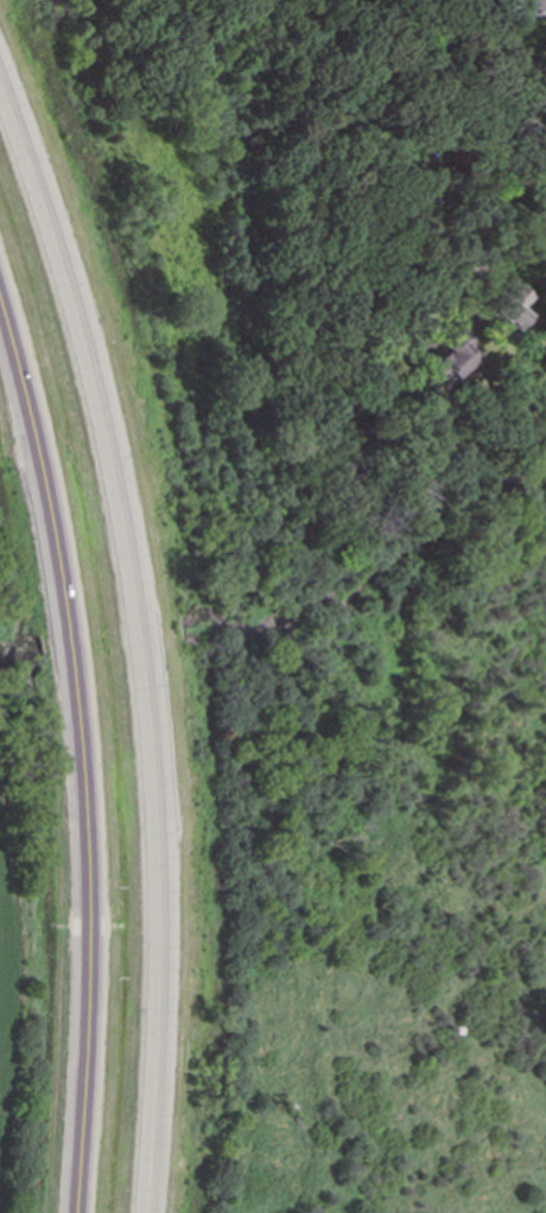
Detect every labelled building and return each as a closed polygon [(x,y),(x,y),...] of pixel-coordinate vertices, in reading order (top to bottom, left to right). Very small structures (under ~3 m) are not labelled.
[(525,16),(545,17),(545,0),(525,0),(525,16)] [(529,297),(512,281),(486,310),(510,332),(524,317),(517,310),(529,297)] [(472,362),(457,341),(425,363),(440,385),(472,362)]
